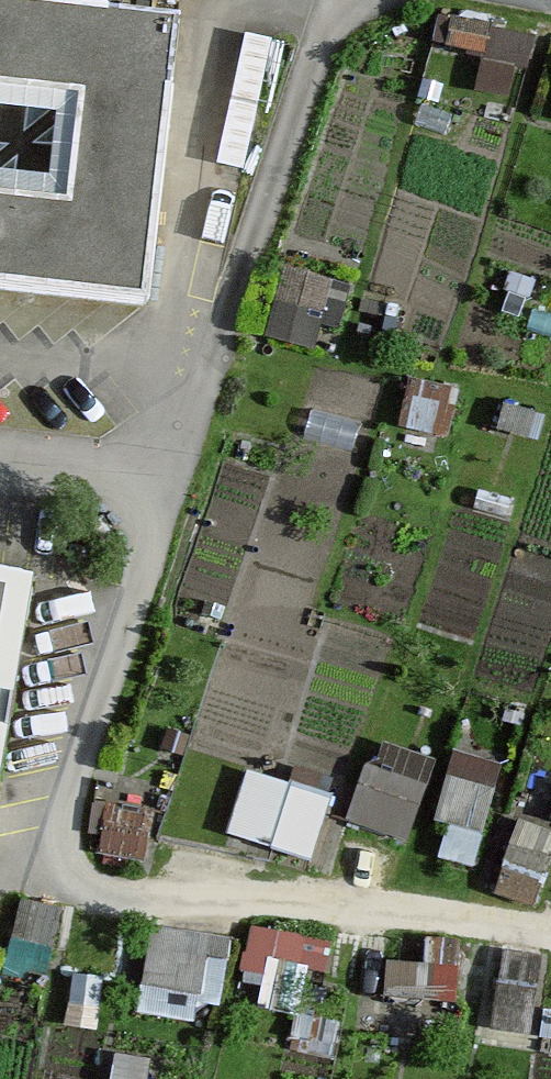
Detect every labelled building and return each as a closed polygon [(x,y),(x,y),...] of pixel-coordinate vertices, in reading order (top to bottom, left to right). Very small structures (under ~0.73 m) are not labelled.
[(149,306),(180,16),(28,0),(0,0),(0,290),(149,306)] [(0,568),(0,829),(38,573),(0,568)] [(358,806),(416,826),(443,745),(385,726),(358,806)] [(490,825),(515,753),(467,736),(442,808),(490,825)] [(321,846),(340,782),(257,756),(237,820),(321,846)] [(230,1003),(243,925),(162,911),(149,990),(230,1003)] [(333,968),(343,933),(266,913),(257,948),(333,968)]
